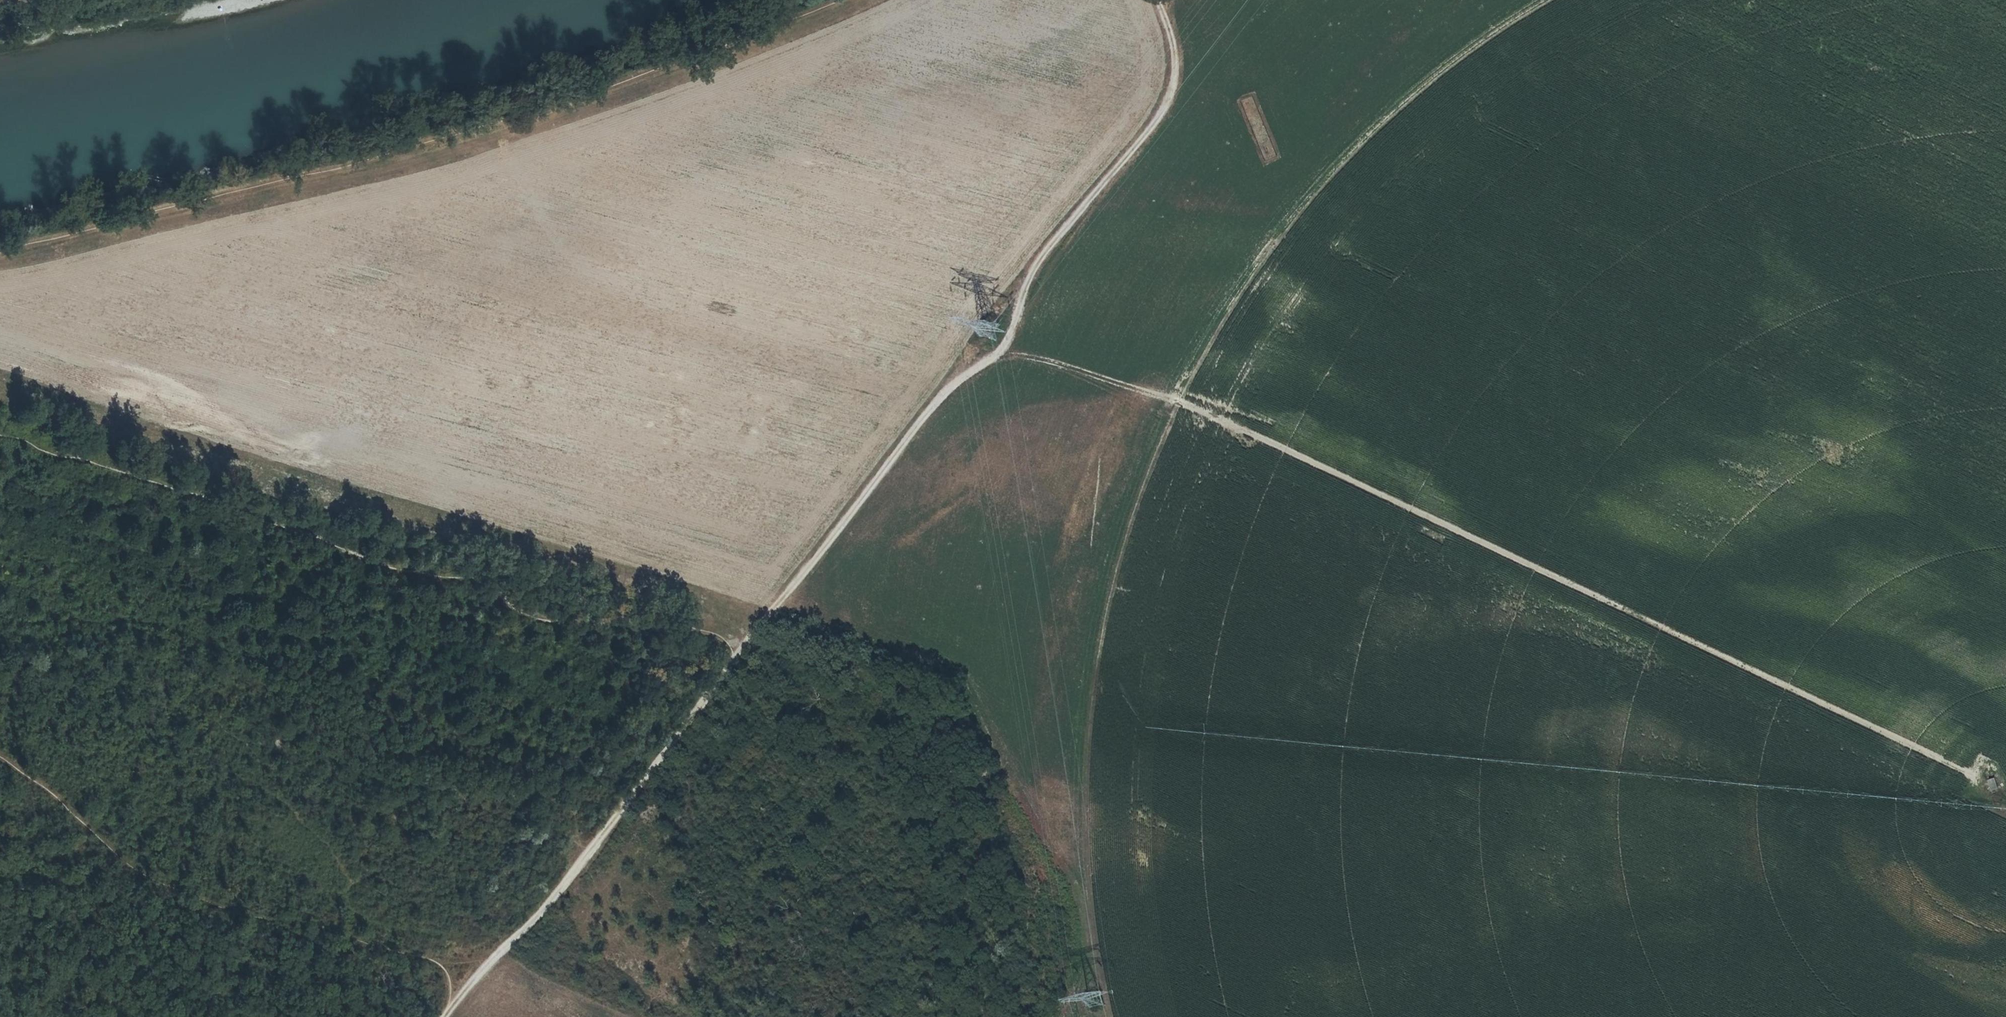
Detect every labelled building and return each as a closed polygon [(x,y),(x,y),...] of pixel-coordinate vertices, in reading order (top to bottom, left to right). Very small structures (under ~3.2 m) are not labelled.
[(1995,778),(1988,780),(1991,791),(1998,789),(1995,778)]
